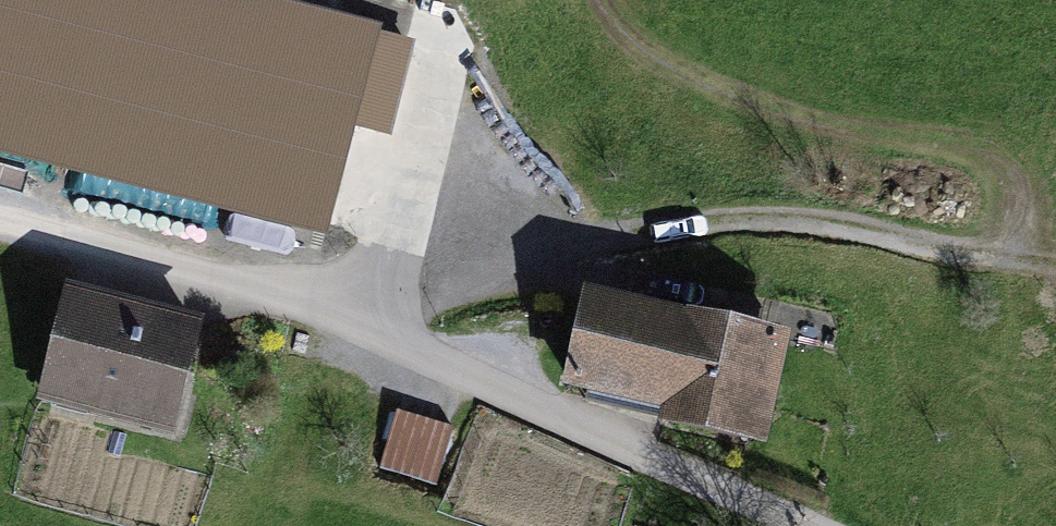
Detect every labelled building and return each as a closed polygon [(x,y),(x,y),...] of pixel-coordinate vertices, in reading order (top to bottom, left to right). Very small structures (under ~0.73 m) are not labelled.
[(278,0),(0,0),(0,161),(331,243),(385,26),(278,0)] [(206,322),(68,287),(40,399),(178,434),(206,322)] [(797,334),(584,291),(563,392),(665,413),(662,427),(773,450),(797,334)]
